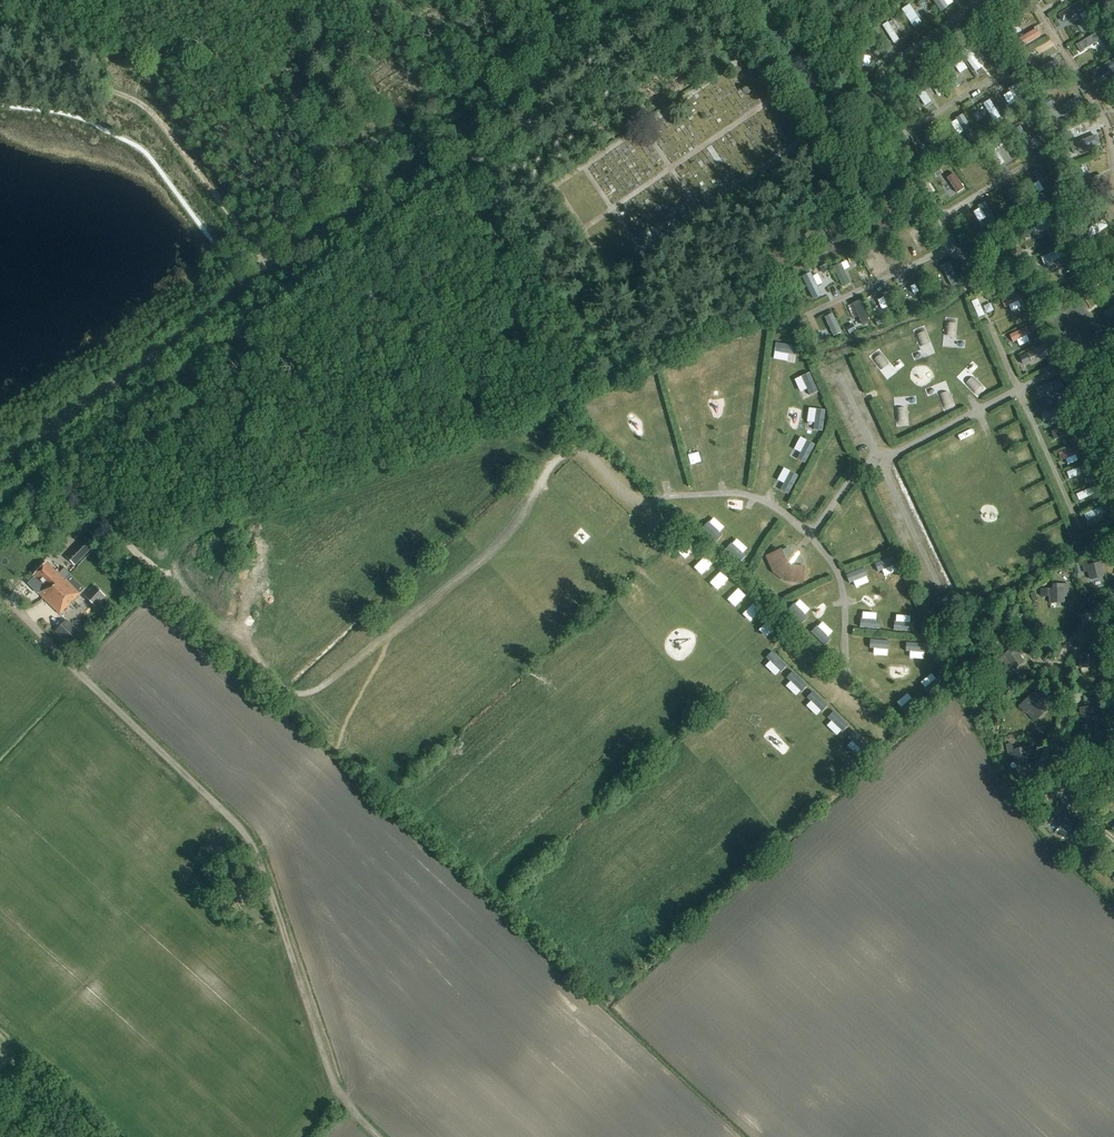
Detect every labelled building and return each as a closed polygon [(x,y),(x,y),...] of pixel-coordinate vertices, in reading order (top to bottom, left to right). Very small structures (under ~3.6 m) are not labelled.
[(954,7),(950,0),(938,0),(945,12),(954,7)] [(1063,21),(1086,11),(1083,2),(1059,13),(1063,21)] [(1090,18),(1084,22),(1089,28),(1095,24),(1090,18)] [(1019,39),(1025,48),(1047,35),(1041,25),(1019,39)] [(1010,31),(1005,35),(1009,41),(1014,38),(1010,31)] [(1085,52),(1103,39),(1097,31),(1079,44),(1085,52)] [(1104,45),(1108,51),(1113,48),(1113,47),(1110,41),(1104,45)] [(953,90),(959,86),(951,73),(959,68),(954,60),(939,69),(953,90)] [(1063,69),(1058,60),(1041,71),(1046,79),(1063,69)] [(1095,69),(1099,78),(1113,71),(1113,60),(1095,69)] [(1030,62),(1026,65),(1029,72),(1034,69),(1030,62)] [(933,75),(927,79),(931,85),(937,81),(933,75)] [(1049,95),(1044,98),(1048,104),(1053,101),(1049,95)] [(782,102),(786,107),(794,102),(790,96),(782,102)] [(1059,106),(1063,116),(1087,106),(1082,96),(1059,106)] [(976,115),(982,127),(1004,116),(994,98),(980,106),(983,112),(976,115)] [(1006,118),(1013,113),(1009,107),(1002,111),(1006,118)] [(960,145),(975,135),(962,114),(955,119),(964,132),(955,138),(960,145)] [(1034,115),(1028,119),(1032,125),(1038,121),(1034,115)] [(1025,151),(1032,146),(1019,126),(1012,131),(1025,151)] [(929,135),(936,151),(946,147),(939,131),(929,135)] [(1071,131),(1064,133),(1066,140),(1073,138),(1071,131)] [(1005,133),(1000,137),(1003,143),(1009,139),(1005,133)] [(1101,135),(1080,141),(1083,151),(1104,145),(1101,135)] [(956,140),(951,144),(956,150),(960,146),(956,140)] [(980,151),(974,156),(978,161),(984,157),(980,151)] [(960,194),(969,189),(953,165),(945,170),(960,194)] [(1043,167),(1036,172),(1050,192),(1057,187),(1043,167)] [(1074,168),(1068,171),(1071,177),(1077,174),(1074,168)] [(938,178),(932,182),(936,188),(941,184),(938,178)] [(1020,209),(1029,204),(1018,185),(1009,190),(1020,209)] [(982,222),(989,218),(993,226),(1001,222),(990,202),(975,210),(982,222)] [(1054,218),(1033,228),(1036,235),(1058,225),(1054,218)] [(1057,232),(1050,235),(1053,242),(1060,239),(1057,232)] [(1046,265),(1068,256),(1065,247),(1043,256),(1046,265)] [(610,271),(618,265),(612,256),(604,261),(610,271)] [(833,262),(846,287),(854,282),(842,258),(833,262)] [(954,284),(962,281),(954,259),(945,263),(954,284)] [(864,262),(852,269),(858,282),(871,275),(864,262)] [(1072,267),(1066,270),(1069,276),(1075,273),(1072,267)] [(817,300),(826,295),(815,271),(806,276),(817,300)] [(920,297),(932,292),(923,271),(911,277),(920,297)] [(890,289),(881,293),(891,314),(900,309),(890,289)] [(1008,307),(1012,305),(1014,310),(1024,306),(1022,300),(1025,298),(1023,291),(1004,298),(1008,307)] [(981,298),(975,300),(981,316),(995,311),(992,302),(983,304),(981,298)] [(858,303),(867,324),(874,321),(865,300),(858,303)] [(1030,312),(1023,315),(1026,322),(1034,318),(1030,312)] [(827,317),(835,336),(844,332),(836,313),(827,317)] [(939,321),(926,324),(928,330),(941,327),(939,321)] [(1032,333),(1039,330),(1036,323),(1029,326),(1032,333)] [(907,332),(913,348),(924,344),(919,327),(907,332)] [(850,328),(844,330),(847,337),(853,334),(850,328)] [(963,339),(967,349),(983,342),(978,332),(963,339)] [(820,339),(814,342),(816,348),(823,345),(820,339)] [(780,342),(779,351),(800,353),(800,344),(780,342)] [(873,364),(881,356),(870,345),(863,353),(873,364)] [(1050,357),(1044,345),(1026,353),(1026,354),(1019,357),(1023,366),(1030,362),(1031,365),(1050,357)] [(977,366),(990,362),(988,353),(975,356),(977,366)] [(997,371),(981,379),(985,388),(1001,380),(997,371)] [(805,376),(814,395),(822,391),(814,372),(805,376)] [(1039,390),(1043,399),(1060,391),(1056,382),(1039,390)] [(899,398),(895,387),(879,392),(883,403),(899,398)] [(887,412),(892,423),(905,417),(899,406),(887,412)] [(817,429),(827,431),(830,409),(820,408),(817,429)] [(921,429),(930,424),(922,409),(913,413),(921,429)] [(1058,440),(1074,432),(1071,424),(1054,431),(1058,440)] [(965,432),(973,446),(984,439),(976,426),(965,432)] [(1010,432),(1015,442),(1028,436),(1023,426),(1010,432)] [(1076,434),(1071,437),(1074,443),(1079,440),(1076,434)] [(811,439),(801,458),(810,463),(820,444),(811,439)] [(1033,445),(1016,451),(1020,463),(1037,457),(1033,445)] [(1062,451),(1065,460),(1083,454),(1080,445),(1062,451)] [(943,447),(930,452),(935,463),(947,458),(943,447)] [(911,460),(918,471),(928,464),(922,454),(911,460)] [(572,480),(582,471),(576,464),(566,473),(572,480)] [(1072,479),(1089,471),(1086,464),(1069,471),(1072,479)] [(784,488),(793,492),(803,474),(794,469),(784,488)] [(590,478),(581,487),(588,494),(597,485),(590,478)] [(1095,486),(1078,493),(1082,500),(1098,493),(1095,486)] [(1035,490),(1037,500),(1053,497),(1051,487),(1035,490)] [(603,508),(612,498),(605,492),(596,501),(603,508)] [(1046,510),(1051,522),(1063,517),(1058,505),(1046,510)] [(1086,513),(1089,520),(1109,512),(1106,505),(1086,513)] [(620,506),(610,515),(617,522),(627,513),(620,506)] [(718,539),(729,527),(717,516),(706,527),(718,539)] [(626,531),(634,536),(642,526),(634,520),(626,531)] [(641,544),(648,551),(657,541),(650,534),(641,544)] [(740,561),(752,548),(740,536),(727,549),(740,561)] [(81,560),(94,547),(84,538),(72,550),(81,560)] [(681,550),(689,557),(698,547),(691,540),(681,550)] [(1034,546),(1022,550),(1027,561),(1038,557),(1034,546)] [(793,552),(788,548),(765,556),(772,573),(784,582),(803,585),(804,560),(799,556),(800,555),(794,550),(793,552)] [(697,566),(705,574),(715,563),(707,555),(697,566)] [(887,575),(902,571),(898,555),(878,561),(881,571),(886,570),(887,575)] [(1104,567),(1103,561),(1099,562),(1099,563),(1086,566),(1086,563),(1082,564),(1084,572),(1088,571),(1090,580),(1103,577),(1101,568),(1104,567)] [(62,587),(68,581),(60,573),(58,575),(47,564),(34,576),(45,587),(39,594),(45,599),(46,598),(47,600),(54,593),(56,592),(61,588),(62,587)] [(868,567),(849,573),(852,582),(857,580),(859,587),(873,582),(868,567)] [(721,589),(731,578),(723,571),(713,582),(721,589)] [(46,598),(45,599),(60,614),(81,593),(68,581),(62,587),(61,588),(56,592),(54,593),(47,600),(46,598)] [(1068,597),(1067,585),(1063,585),(1063,589),(1044,589),(1044,597),(1050,597),(1050,603),(1063,603),(1063,597),(1068,597)] [(96,607),(106,596),(95,586),(85,597),(96,607)] [(730,598),(739,606),(749,595),(740,587),(730,598)] [(807,613),(813,608),(803,598),(797,603),(807,613)] [(753,620),(763,611),(756,603),(746,612),(753,620)] [(864,627),(883,627),(883,620),(879,620),(879,611),(864,611),(864,627)] [(898,630),(917,630),(917,623),(912,623),(913,614),(898,614),(898,630)] [(772,619),(762,628),(770,636),(780,627),(772,619)] [(829,643),(838,628),(822,619),(814,634),(829,643)] [(76,650),(85,639),(66,621),(56,632),(76,650)] [(872,638),(871,647),(877,647),(877,654),(893,655),(893,638),(872,638)] [(909,641),(909,651),(913,651),(913,658),(928,658),(929,642),(909,641)] [(1012,670),(1023,662),(1019,656),(1022,653),(1017,645),(1002,656),(1005,659),(1002,661),(1008,671),(1012,669),(1012,670)] [(776,649),(769,656),(773,660),(769,664),(780,675),(791,664),(776,649)] [(1079,668),(1093,668),(1093,658),(1097,658),(1097,650),(1093,650),(1093,654),(1079,654),(1079,668)] [(797,669),(790,675),(795,680),(789,685),(800,696),(812,685),(797,669)] [(932,691),(943,682),(935,672),(924,681),(932,691)] [(1023,689),(1028,695),(1035,689),(1030,683),(1023,689)] [(810,696),(814,700),(810,704),(820,716),(832,704),(818,689),(810,696)] [(1019,707),(1026,715),(1030,711),(1037,719),(1047,710),(1042,704),(1046,701),(1037,690),(1019,707)] [(905,707),(916,697),(911,691),(900,701),(905,707)] [(918,698),(906,707),(911,713),(922,705),(918,698)] [(1094,715),(1093,707),(1080,708),(1081,722),(1095,721),(1095,729),(1101,728),(1100,715),(1094,715)] [(837,709),(830,716),(834,720),(830,725),(841,735),(852,723),(837,709)] [(851,736),(855,740),(850,744),(861,754),(872,744),(858,729),(851,736)] [(1011,744),(1006,744),(1008,757),(1013,756),(1015,764),(1028,761),(1027,756),(1032,755),(1030,747),(1012,750),(1011,744)] [(1083,828),(1071,818),(1073,816),(1065,810),(1055,822),(1052,819),(1049,822),(1057,828),(1059,825),(1075,838),(1083,828)] [(1037,815),(1032,822),(1039,828),(1044,820),(1037,815)] [(246,889),(239,881),(230,888),(238,898),(242,894),(248,902),(257,895),(250,886),(246,889)]
